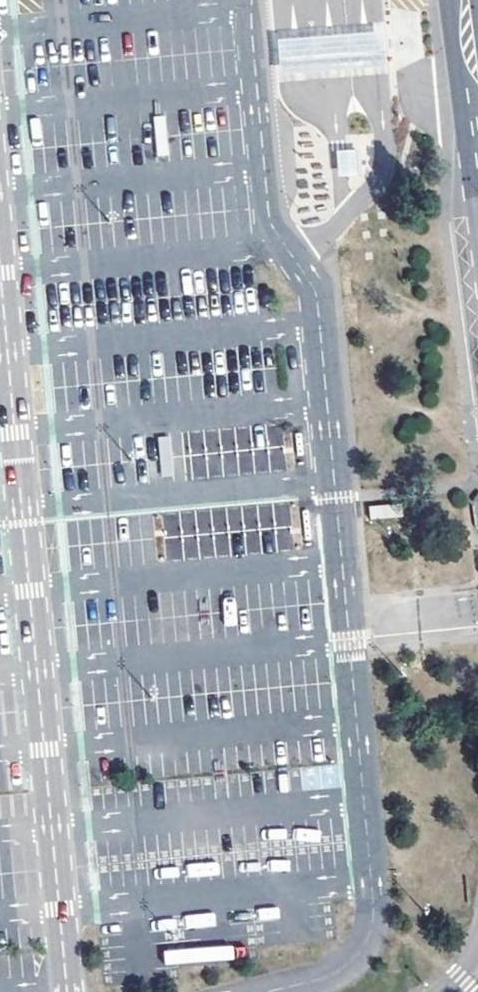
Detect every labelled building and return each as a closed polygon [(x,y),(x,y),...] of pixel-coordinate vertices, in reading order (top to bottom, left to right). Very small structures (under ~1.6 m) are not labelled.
[(384,33),(277,44),(281,81),(389,72),(384,33)] [(164,116),(154,117),(158,156),(168,155),(164,116)] [(361,150),(336,152),(338,177),(363,175),(361,150)] [(168,437),(158,437),(161,477),(171,476),(168,437)] [(50,869),(47,848),(36,849),(39,870),(50,869)]
